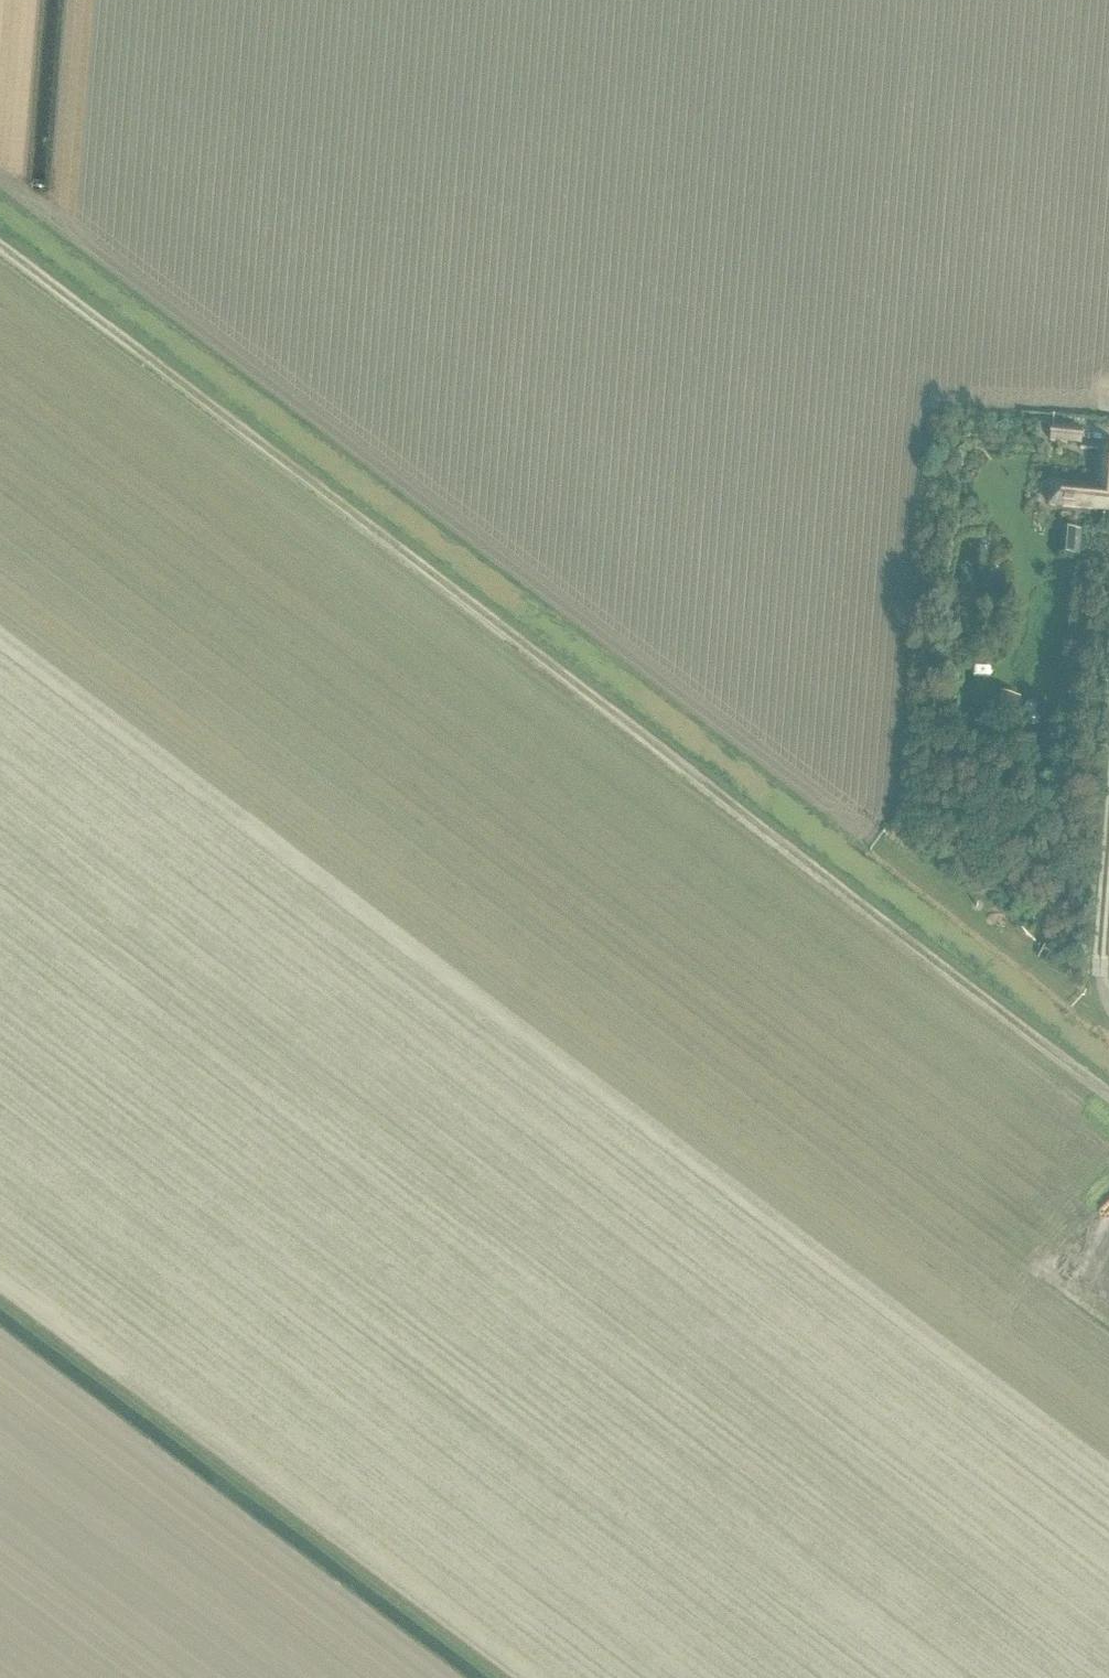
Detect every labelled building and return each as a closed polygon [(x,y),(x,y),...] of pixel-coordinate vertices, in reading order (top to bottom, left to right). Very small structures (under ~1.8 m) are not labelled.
[(1050,427),(1049,443),(1081,446),(1082,429),(1050,427)] [(1104,501),(1108,501),(1108,451),(1096,450),(1093,488),(1051,484),(1048,506),(1103,512),(1104,501)] [(1008,696),(1001,694),(995,713),(1013,718),(1016,708),(1006,705),(1008,696)]
